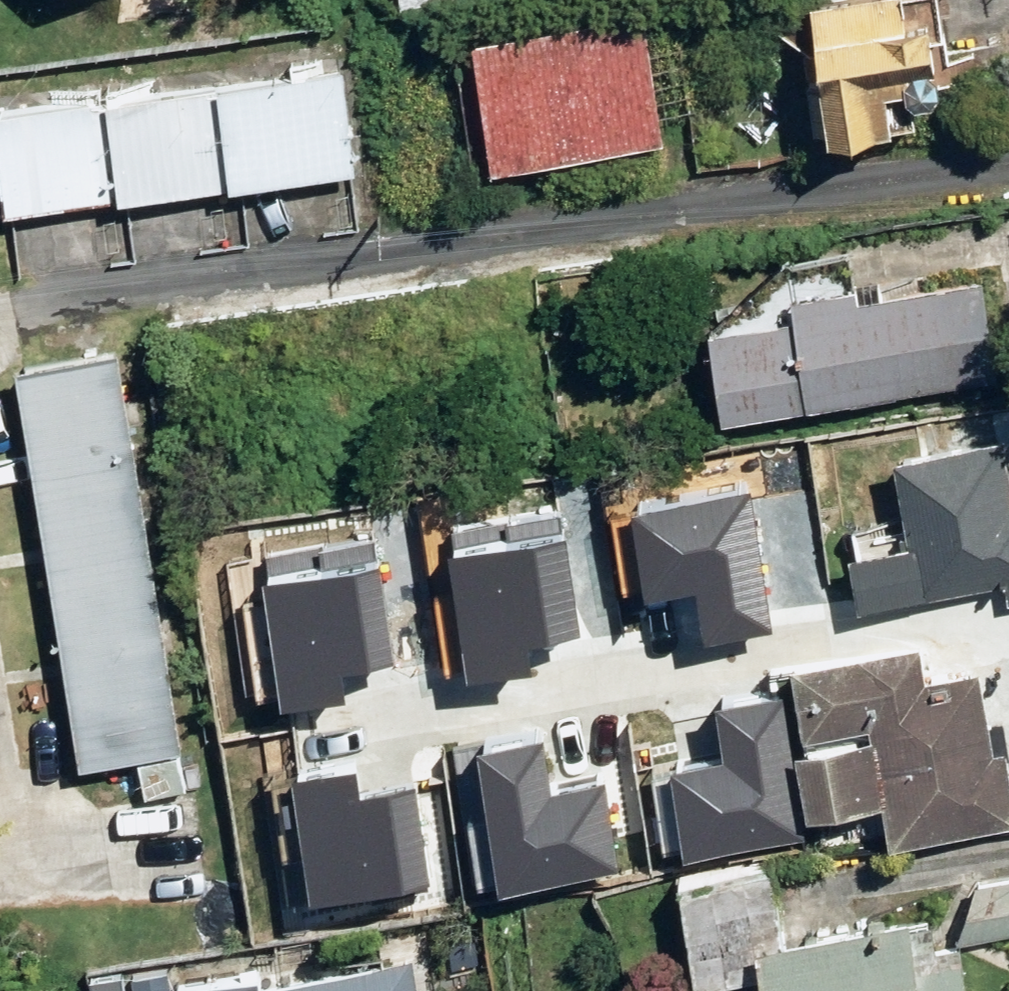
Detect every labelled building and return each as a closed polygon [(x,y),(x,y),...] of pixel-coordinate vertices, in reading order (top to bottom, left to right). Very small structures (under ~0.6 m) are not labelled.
[(937,0),(808,0),(809,2),(794,4),(799,33),(814,31),(816,45),(801,49),(811,123),(823,122),(826,131),(914,119),(912,94),(914,95),(932,94),(938,79),(937,76),(949,74),(937,0)] [(466,37),(485,166),(661,141),(642,14),(466,37)] [(341,68),(214,83),(226,185),(353,171),(341,68)] [(214,83),(101,96),(113,198),(226,185),(214,83)] [(113,198),(101,96),(0,106),(0,211),(113,198)] [(997,377),(982,276),(855,295),(853,282),(788,291),(791,311),(702,324),(716,419),(997,377)] [(135,756),(176,750),(180,750),(116,352),(10,370),(75,767),(135,756)] [(856,614),(1004,592),(1007,610),(1008,609),(1008,493),(1002,445),(891,462),(904,550),(847,559),(856,614)] [(754,501),(635,518),(647,600),(697,593),(704,644),(773,635),(754,501)] [(579,643),(561,520),(448,535),(470,687),(532,678),(528,651),(579,643)] [(391,668),(373,544),(260,560),(282,711),(344,702),(340,675),(391,668)] [(796,762),(807,830),(884,818),(890,856),(1008,838),(1008,777),(1007,764),(996,766),(982,680),(930,689),(925,654),(791,675),(804,760),(796,762)] [(802,840),(782,703),(715,713),(723,769),(673,777),(684,857),(802,840)] [(540,744),(479,753),(499,890),(616,874),(604,790),(547,798),(540,744)] [(176,750),(135,756),(143,797),(182,790),(176,750)] [(293,785),(311,908),(429,891),(416,795),(357,803),(353,777),(293,785)] [(780,938),(770,871),(676,885),(692,989),(755,979),(756,990),(967,990),(960,948),(934,952),(929,916),(780,938)] [(959,942),(1008,935),(1008,878),(974,883),(959,942)] [(412,970),(287,990),(416,990),(412,970)] [(130,983),(131,990),(169,990),(167,977),(130,983)] [(206,990),(261,990),(259,982),(206,990)]
